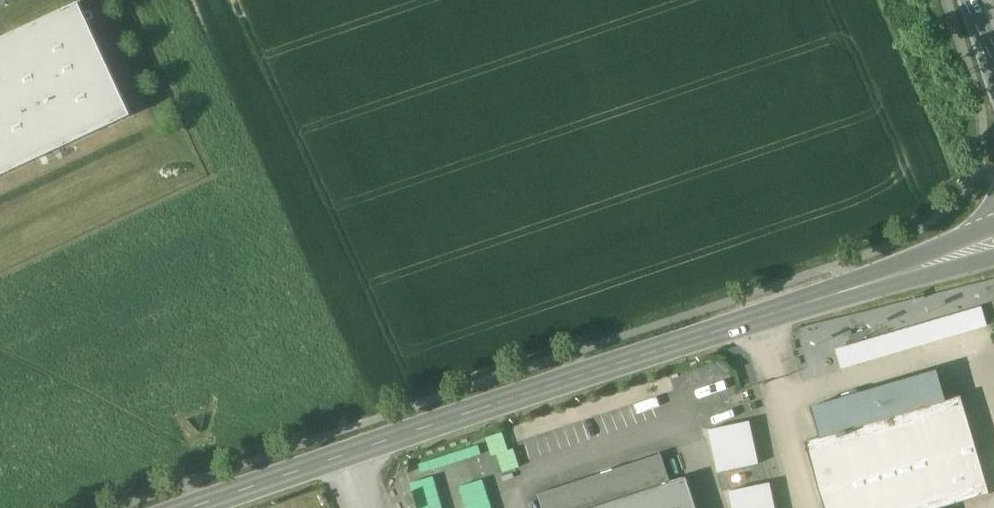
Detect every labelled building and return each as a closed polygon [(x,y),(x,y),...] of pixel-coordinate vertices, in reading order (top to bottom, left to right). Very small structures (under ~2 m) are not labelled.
[(128,113),(77,6),(0,43),(0,174),(128,113)] [(840,364),(988,327),(983,307),(835,345),(840,364)] [(811,407),(821,437),(805,441),(825,507),(940,507),(990,493),(961,395),(946,400),(937,370),(811,407)] [(709,427),(719,472),(760,462),(750,418),(709,427)] [(497,454),(508,450),(502,432),(485,438),(491,456),(497,454)] [(478,445),(418,464),(421,474),(481,454),(478,445)] [(497,454),(503,473),(519,467),(513,449),(508,450),(497,454)] [(538,494),(543,507),(697,507),(686,477),(671,482),(662,454),(538,494)] [(514,477),(513,473),(502,476),(504,481),(514,477)] [(410,484),(412,493),(436,486),(433,477),(410,484)] [(729,489),(734,507),(777,507),(770,479),(729,489)] [(460,487),(463,496),(485,489),(482,480),(460,487)] [(412,493),(415,502),(439,496),(436,486),(412,493)] [(463,496),(466,506),(488,498),(485,489),(463,496)] [(417,507),(430,507),(441,505),(439,496),(415,502),(417,507)] [(467,507),(490,507),(491,507),(488,498),(466,506),(467,507)]
